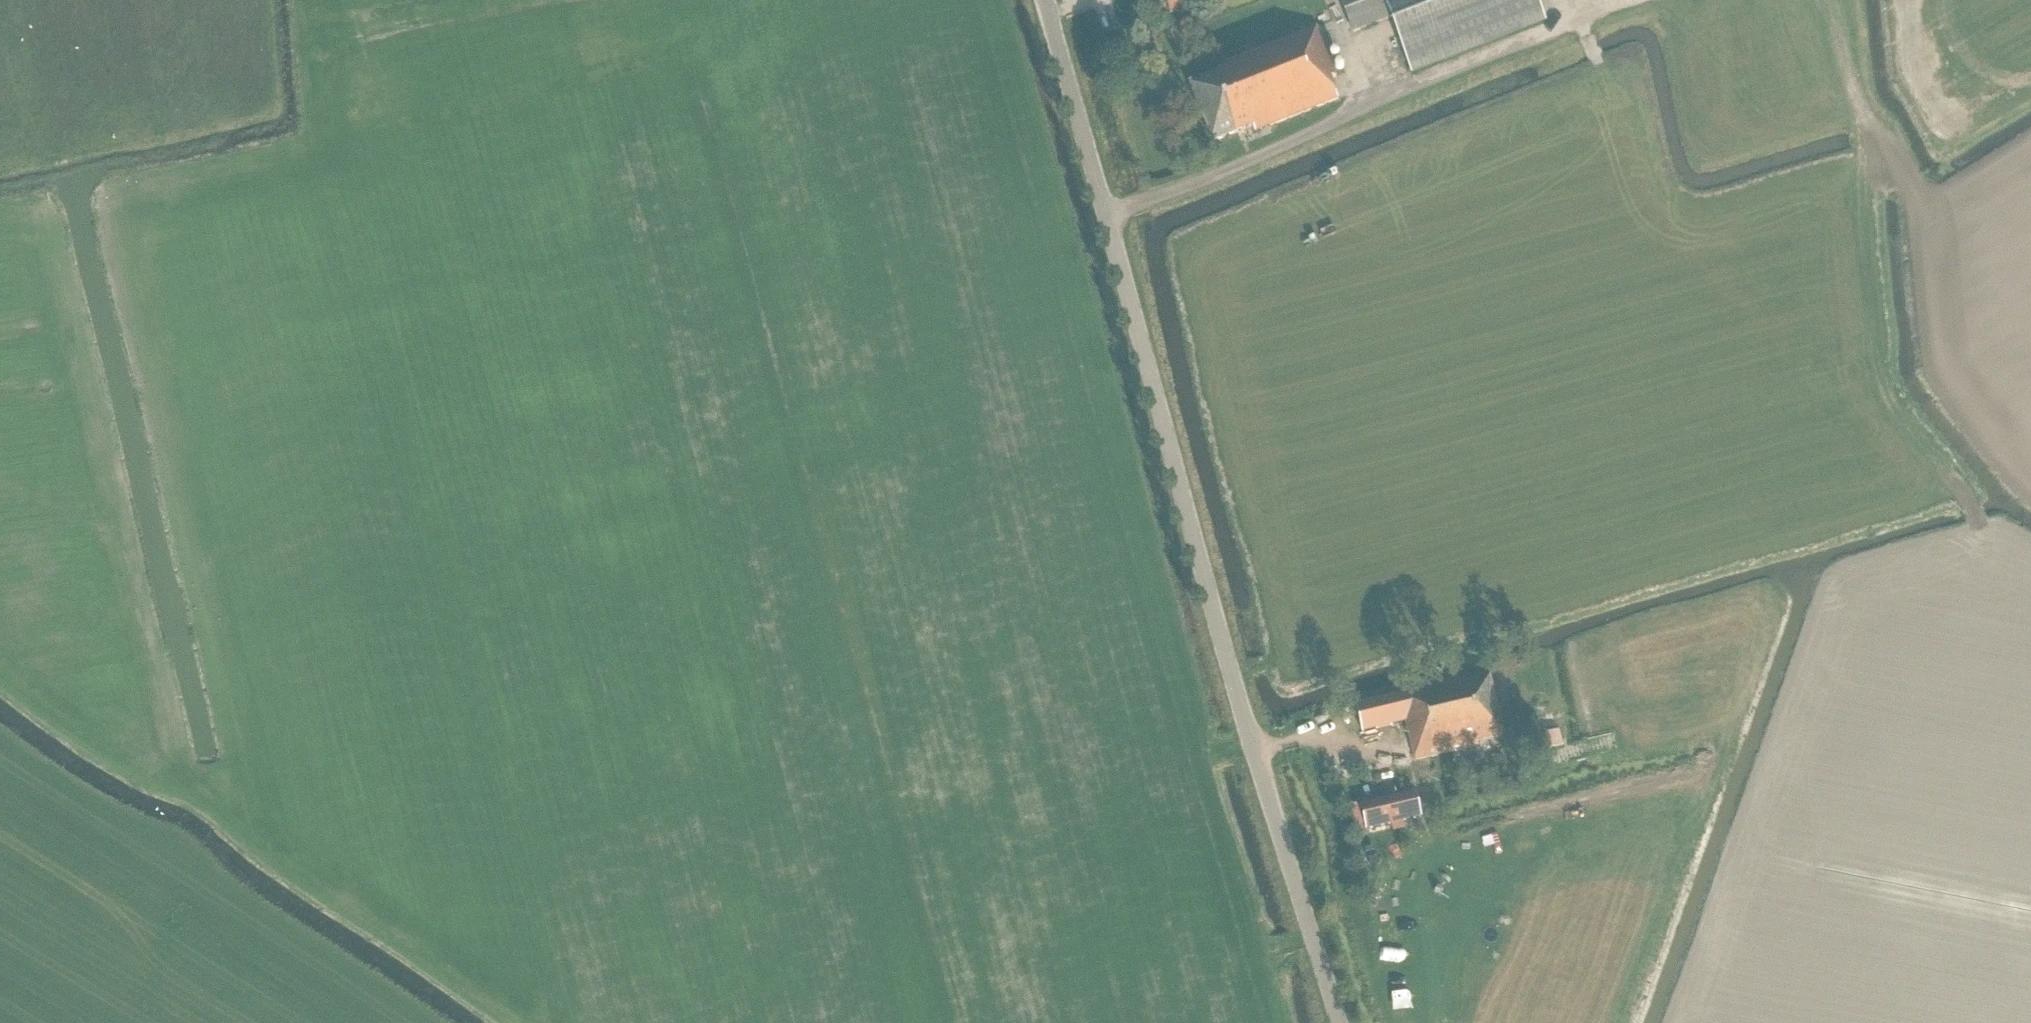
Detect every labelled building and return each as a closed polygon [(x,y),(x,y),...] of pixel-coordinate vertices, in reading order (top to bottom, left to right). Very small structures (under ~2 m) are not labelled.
[(1169,14),(1191,8),(1191,7),(1209,2),(1208,0),(1165,0),(1169,14)] [(1543,19),(1536,0),(1340,0),(1353,33),(1390,19),(1410,71),(1543,19)] [(1255,133),(1338,100),(1331,80),(1336,78),(1316,28),(1218,68),(1220,73),(1190,85),(1213,143),(1253,127),(1255,133)] [(1402,694),(1356,705),(1359,717),(1360,717),(1364,732),(1405,722),(1415,761),(1479,745),(1478,739),(1484,738),(1484,740),(1505,735),(1488,674),(1402,694)] [(1559,731),(1541,736),(1545,751),(1563,746),(1559,731)] [(1414,789),(1363,801),(1370,830),(1421,818),(1414,789)]
